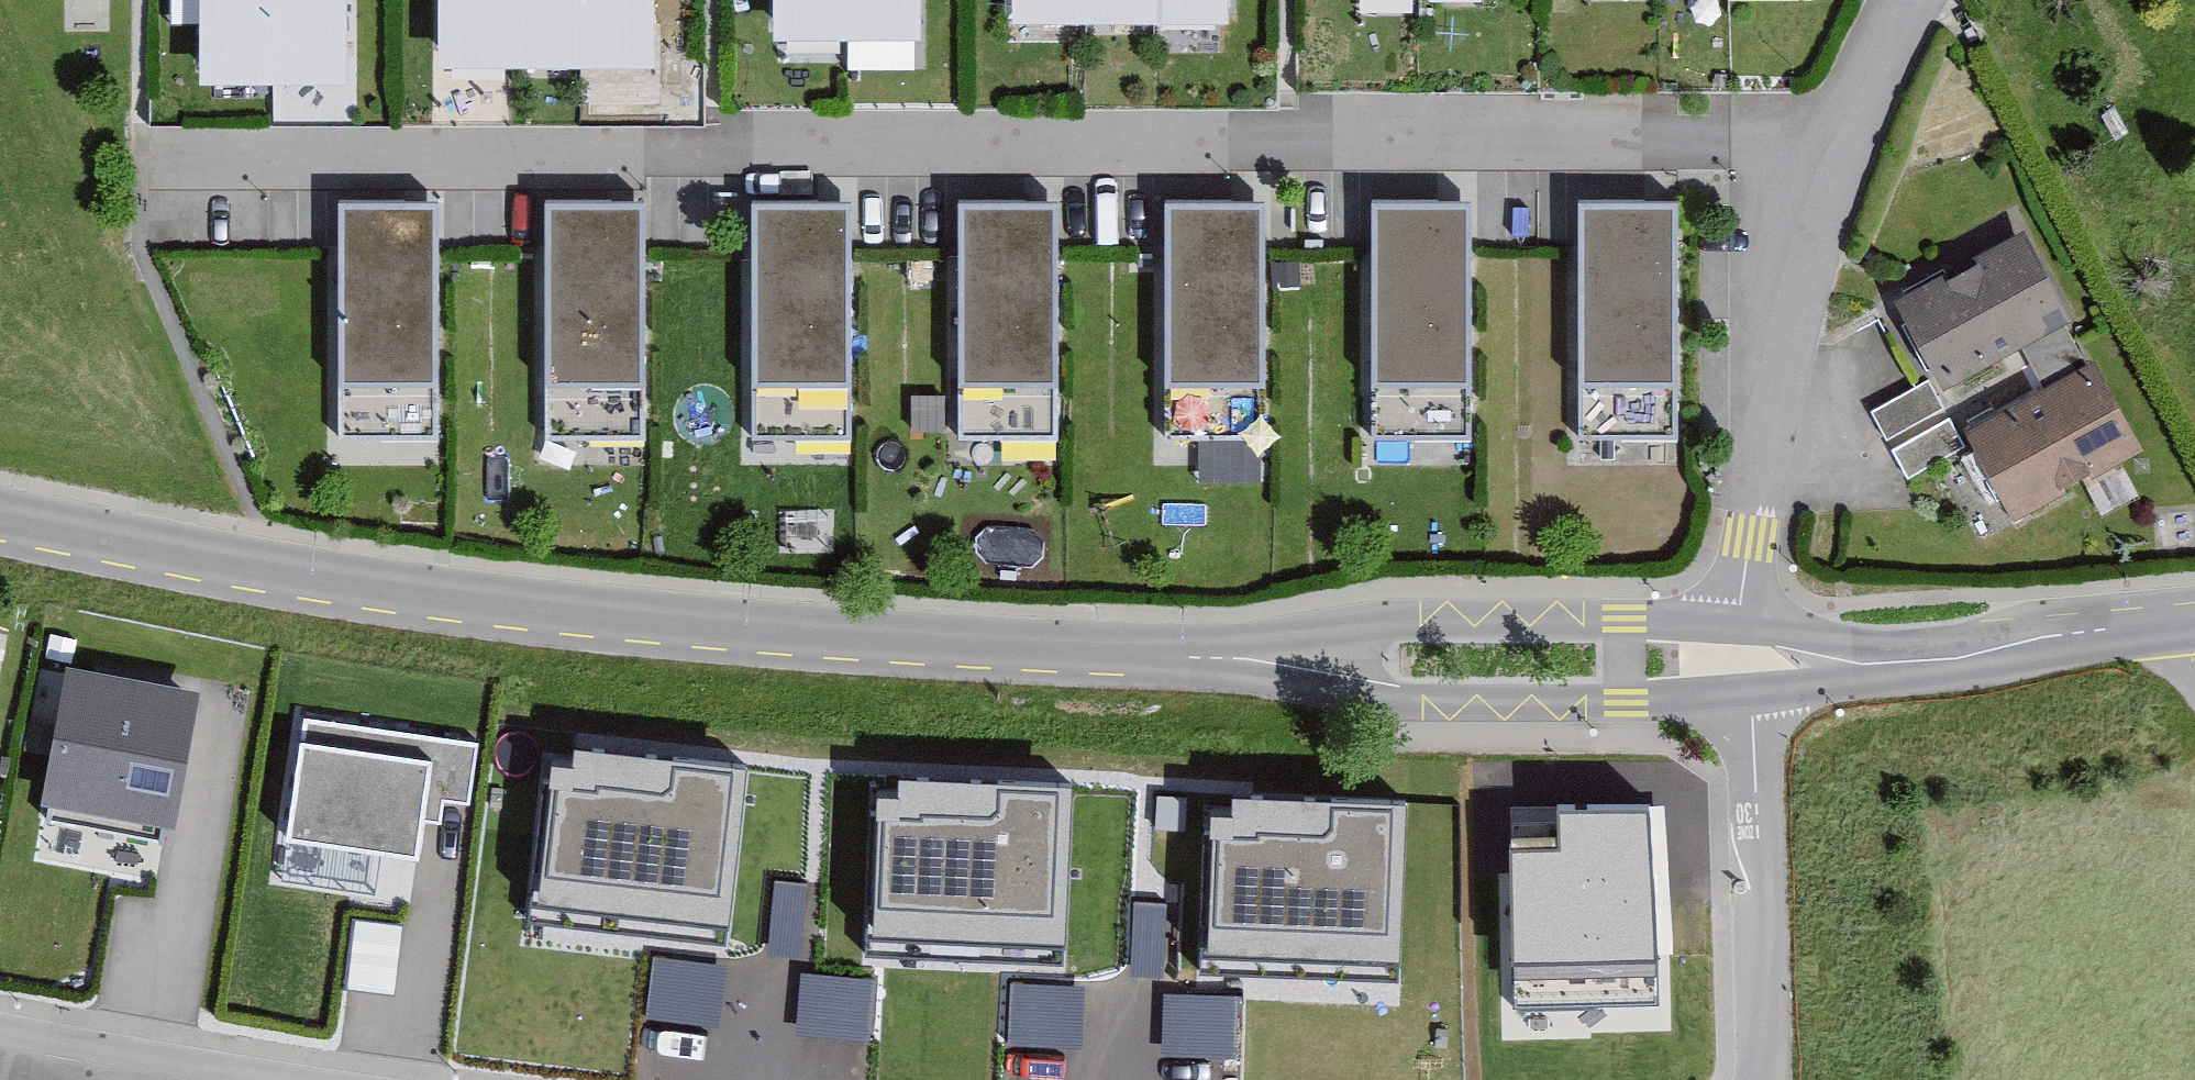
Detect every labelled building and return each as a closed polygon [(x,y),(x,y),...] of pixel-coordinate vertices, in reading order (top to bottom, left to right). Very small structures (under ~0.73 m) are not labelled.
[(361,0),(220,0),(221,85),(362,83),(361,0)] [(459,65),(676,63),(676,0),(459,0),(459,65)] [(934,0),(793,0),(794,48),(935,45),(934,0)] [(1032,27),(1249,26),(1249,0),(1032,0),(1032,27)] [(442,444),(447,208),(349,206),(344,442),(442,444)] [(651,446),(656,210),(558,208),(553,444),(651,446)] [(857,447),(862,211),(764,209),(759,445),(857,447)] [(1061,450),(1066,213),(968,211),(963,448),(1061,450)] [(1470,450),(1475,213),(1376,211),(1371,448),(1470,450)] [(1670,455),(1675,218),(1577,216),(1572,453),(1670,455)] [(1275,457),(1280,220),(1181,218),(1176,455),(1275,457)] [(1953,393),(2077,326),(2032,243),(1908,309),(1953,393)] [(2143,457),(2093,372),(1979,439),(2029,524),(2143,457)] [(214,689),(85,667),(61,807),(191,829),(214,689)] [(489,738),(316,710),(294,842),(436,866),(447,796),(479,802),(489,738)] [(748,768),(576,750),(574,771),(549,768),(534,910),(731,931),(748,768)] [(1079,781),(906,775),(905,796),(880,795),(875,938),(1073,945),(1079,781)] [(1413,800),(1240,795),(1239,816),(1214,815),(1210,958),(1408,964),(1413,800)] [(1161,796),(1159,825),(1206,828),(1208,798),(1161,796)] [(1657,810),(1512,811),(1514,1003),(1659,1002),(1657,810)] [(770,951),(801,956),(812,883),(781,879),(770,951)] [(1163,975),(1165,905),(1136,904),(1133,973),(1163,975)] [(349,985),(395,990),(403,926),(357,921),(349,985)] [(722,1023),(729,962),(656,955),(650,1015),(722,1023)] [(806,973),(803,1035),(874,1039),(877,976),(806,973)] [(1082,1049),(1085,984),(1013,981),(1010,1045),(1082,1049)] [(1241,1057),(1240,991),(1164,993),(1166,1058),(1241,1057)]
